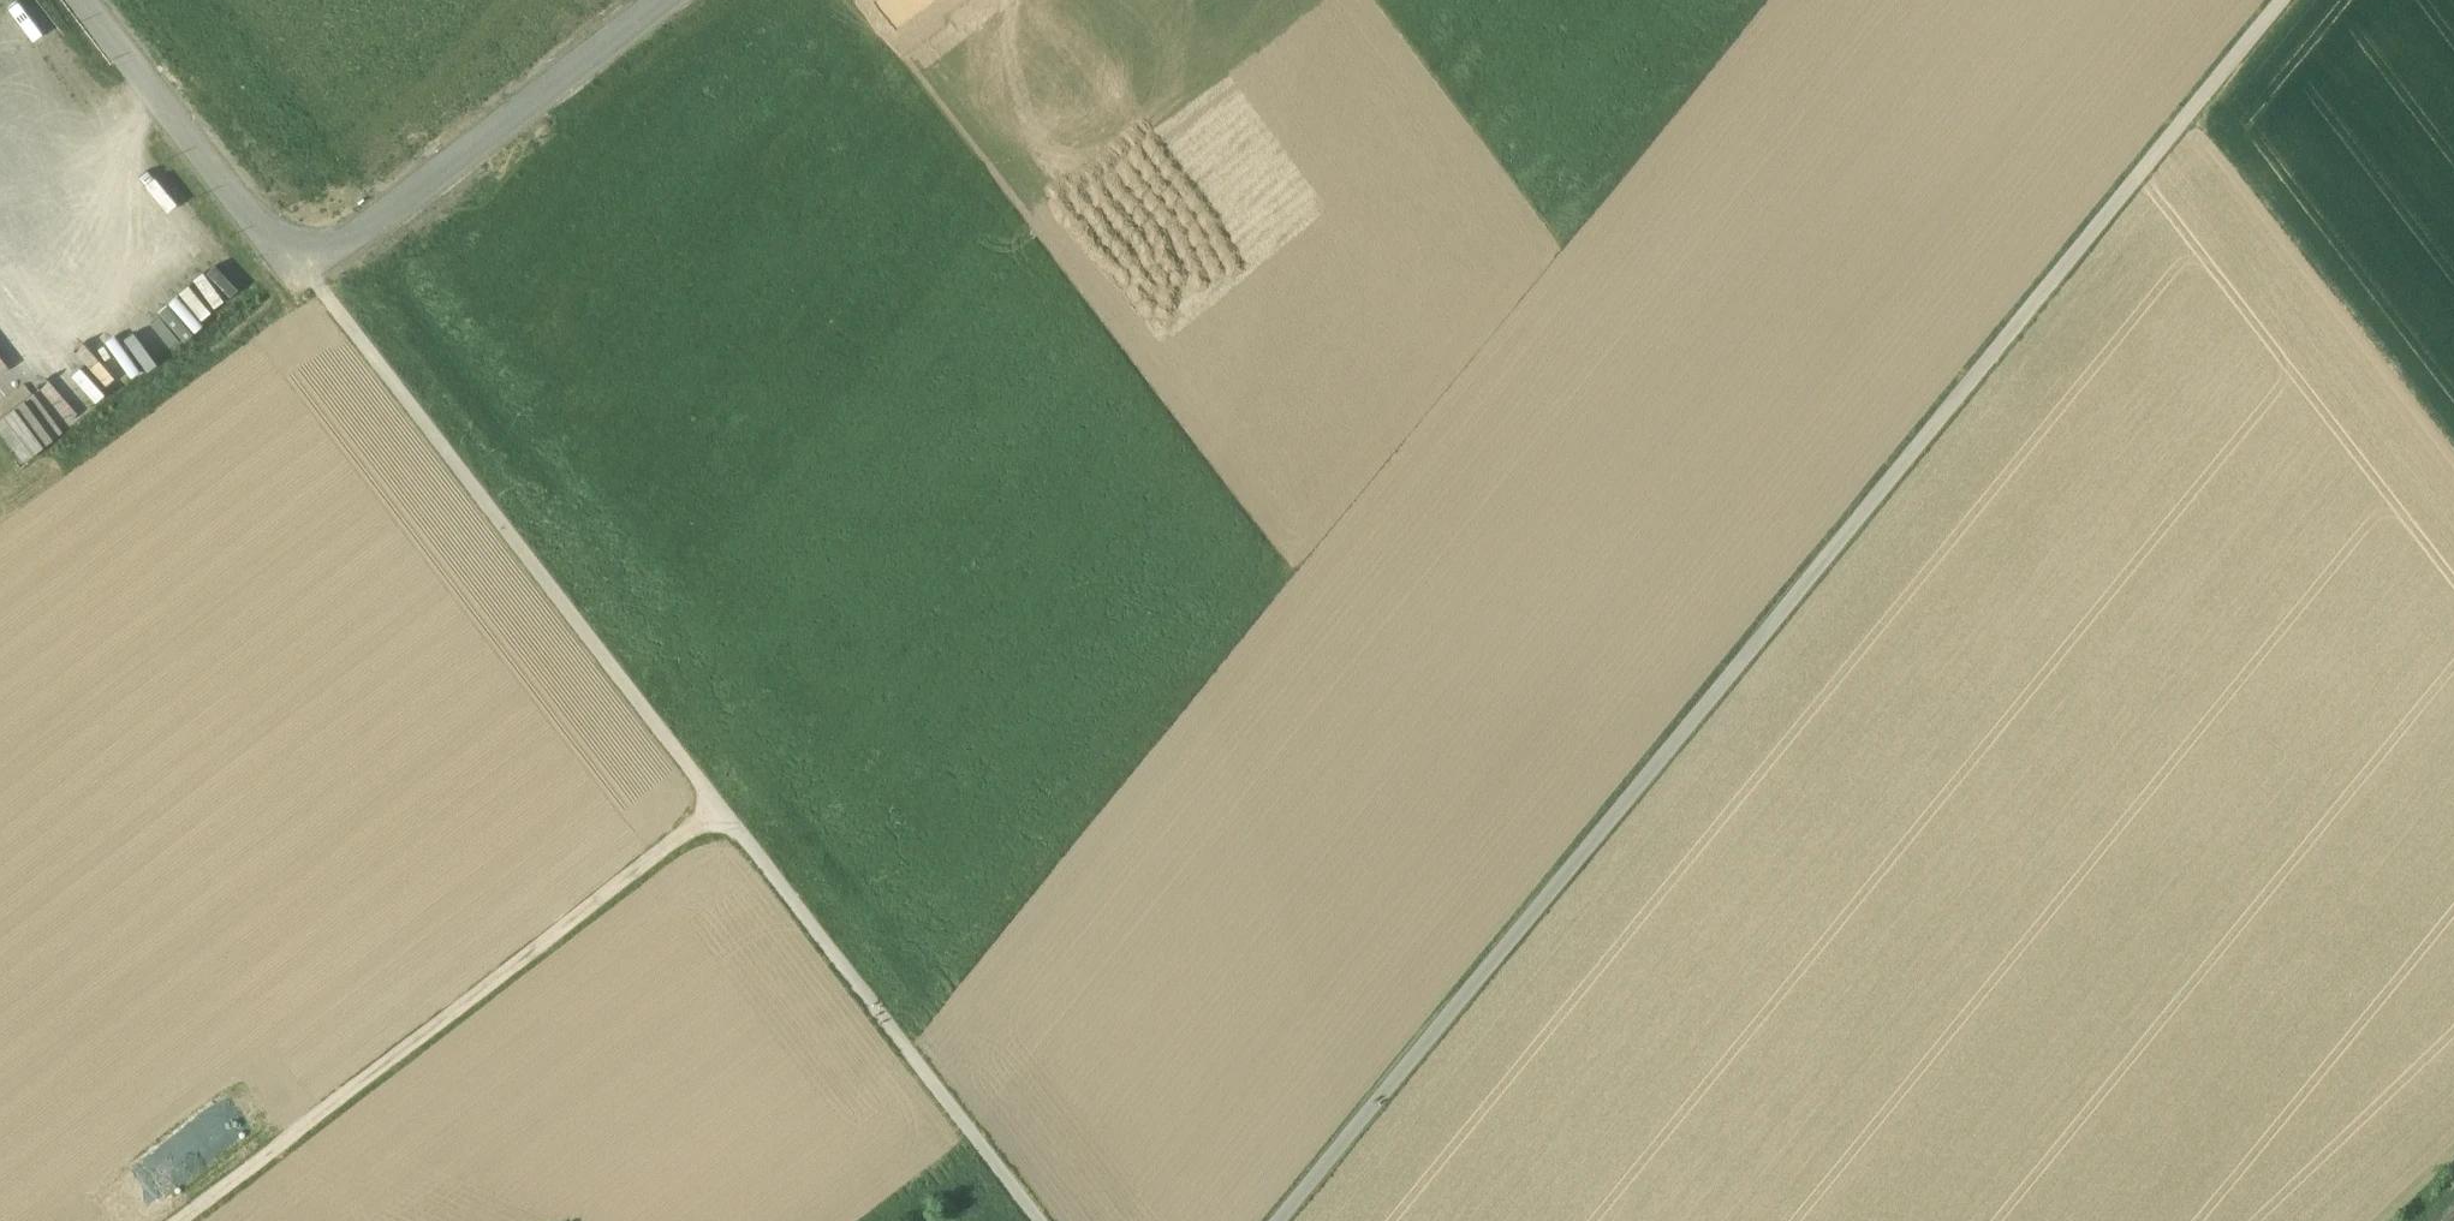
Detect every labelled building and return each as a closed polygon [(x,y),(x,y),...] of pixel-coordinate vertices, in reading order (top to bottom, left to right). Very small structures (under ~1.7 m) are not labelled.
[(219,1158),(293,1111),(282,1094),(208,1141),(219,1158)]
